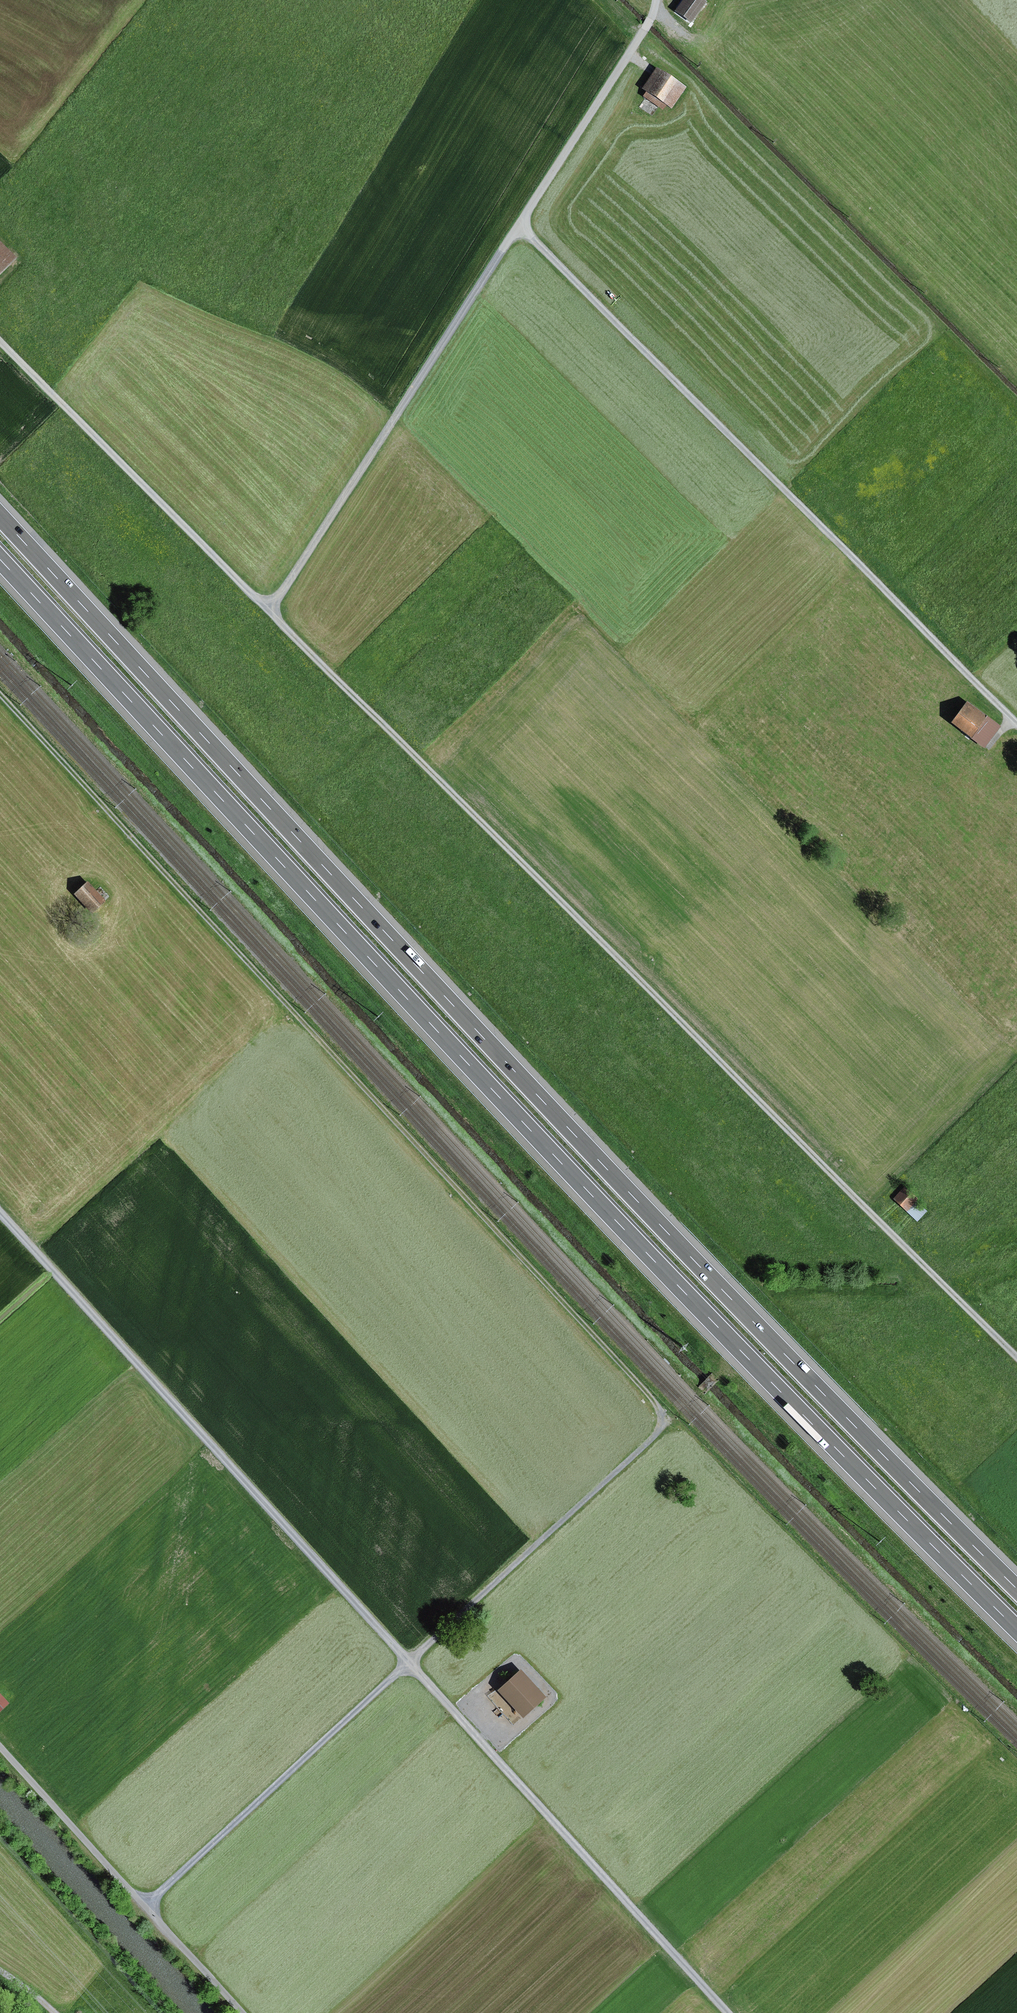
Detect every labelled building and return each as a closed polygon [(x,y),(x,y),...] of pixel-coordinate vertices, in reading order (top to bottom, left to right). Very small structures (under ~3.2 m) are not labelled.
[(675,10),(692,23),(707,1),(706,0),(683,0),(675,10)] [(687,87),(656,66),(641,88),(646,91),(643,96),(663,110),(667,104),(672,108),(687,87)] [(16,262),(0,245),(0,277),(16,262)] [(1001,726),(967,701),(951,723),(985,748),(1001,726)] [(88,881),(74,894),(92,914),(106,901),(88,881)] [(905,1190),(894,1200),(917,1224),(928,1214),(905,1190)] [(521,1669),(498,1690),(523,1719),(547,1697),(521,1669)] [(9,1703),(0,1693),(0,1712),(9,1703)]
